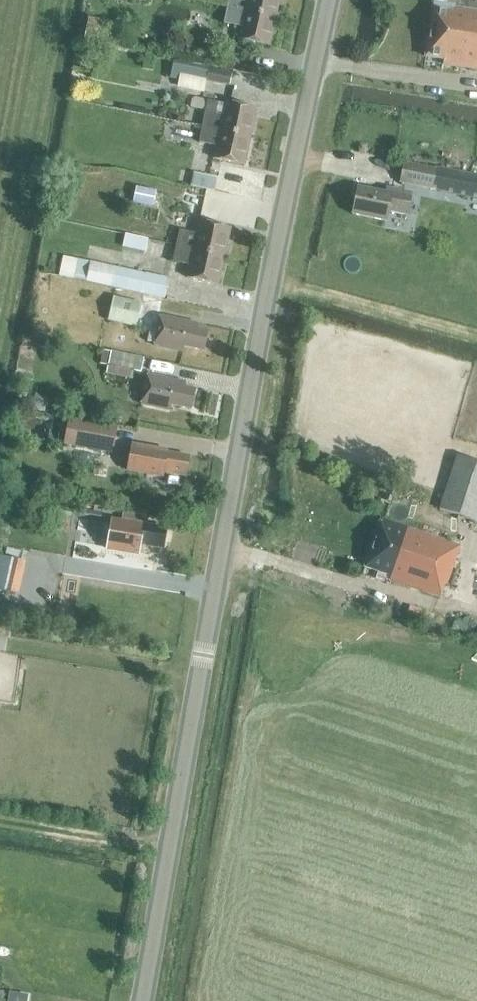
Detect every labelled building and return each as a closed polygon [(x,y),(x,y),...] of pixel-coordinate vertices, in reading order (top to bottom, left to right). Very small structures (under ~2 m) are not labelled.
[(275,18),(279,0),(228,0),(226,8),(275,18)] [(269,46),(275,18),(226,8),(223,24),(240,27),(238,39),(269,46)] [(451,8),(450,12),(432,9),(425,57),(443,60),(442,64),(476,69),(476,12),(451,8)] [(242,49),(229,47),(227,62),(240,64),(242,49)] [(199,85),(203,68),(174,62),(171,79),(199,85)] [(229,86),(231,73),(208,68),(205,81),(229,86)] [(201,127),(250,137),(256,109),(224,103),(224,104),(207,101),(201,127)] [(244,165),(250,137),(201,127),(198,143),(215,147),(212,159),(244,165)] [(431,189),(435,170),(404,163),(399,183),(431,189)] [(435,170),(431,189),(467,197),(476,199),(476,175),(435,167),(435,170)] [(194,172),(192,186),(216,189),(218,175),(194,172)] [(385,193),(357,187),(352,215),(385,221),(387,212),(407,216),(411,193),(386,188),(385,193)] [(152,207),(155,192),(135,188),(132,203),(152,207)] [(175,246),(223,257),(230,229),(199,222),(196,234),(179,230),(175,246)] [(144,253),(147,239),(125,234),(122,248),(144,253)] [(217,285),(223,257),(175,246),(171,261),(189,265),(186,277),(217,285)] [(165,300),(169,279),(78,259),(74,279),(165,300)] [(137,328),(142,304),(112,298),(108,322),(137,328)] [(203,351),(207,332),(196,329),(197,324),(160,316),(153,346),(182,352),(183,347),(203,351)] [(140,373),(143,359),(111,352),(108,366),(140,373)] [(190,410),(194,390),(184,388),(185,383),(147,374),(140,405),(169,411),(170,406),(190,410)] [(34,395),(32,408),(44,410),(47,397),(34,395)] [(38,415),(34,436),(63,441),(66,421),(38,415)] [(113,454),(117,427),(68,419),(63,445),(113,454)] [(185,477),(188,457),(166,453),(166,451),(132,445),(127,471),(162,477),(163,473),(185,477)] [(457,456),(444,495),(439,509),(476,522),(476,463),(457,456)] [(19,473),(3,472),(2,483),(18,484),(19,473)] [(105,521),(107,509),(84,504),(81,517),(105,521)] [(446,585),(459,546),(381,519),(364,567),(387,576),(386,579),(438,597),(443,584),(446,585)] [(161,548),(165,529),(111,520),(106,549),(138,554),(140,544),(161,548)] [(27,562),(4,557),(0,575),(0,591),(19,596),(27,562)] [(29,994),(9,991),(8,1000),(28,1000),(29,994)]
